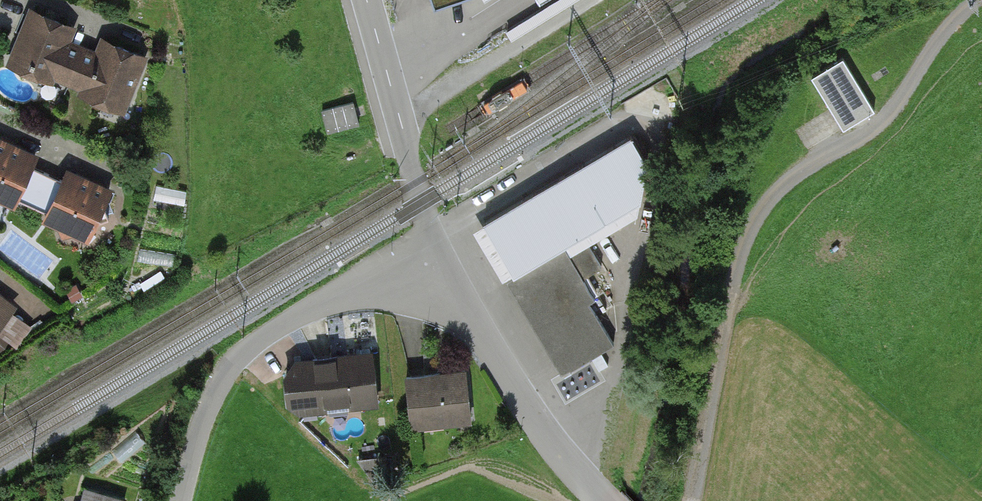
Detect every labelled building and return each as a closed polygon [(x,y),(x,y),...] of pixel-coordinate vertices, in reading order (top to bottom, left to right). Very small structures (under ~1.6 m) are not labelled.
[(72,27),(31,11),(10,62),(50,78),(52,74),(84,87),(82,91),(122,108),(144,57),(103,40),(97,55),(66,42),(72,27)] [(872,107),(842,56),(811,74),(842,125),(872,107)] [(359,123),(353,101),(322,110),(327,132),(359,123)] [(619,130),(462,225),(490,272),(648,178),(619,130)] [(0,141),(0,196),(1,196),(14,201),(16,197),(48,212),(46,216),(58,222),(63,235),(76,230),(88,236),(94,223),(109,218),(103,203),(109,191),(67,171),(62,180),(31,166),(35,157),(0,141)] [(554,238),(493,273),(551,373),(612,338),(554,238)] [(15,343),(28,325),(9,311),(15,304),(0,293),(0,332),(15,343)] [(364,352),(271,359),(275,402),(367,395),(364,352)] [(462,368),(394,373),(397,420),(466,415),(462,368)] [(124,497),(86,487),(82,500),(123,500),(124,497)]
